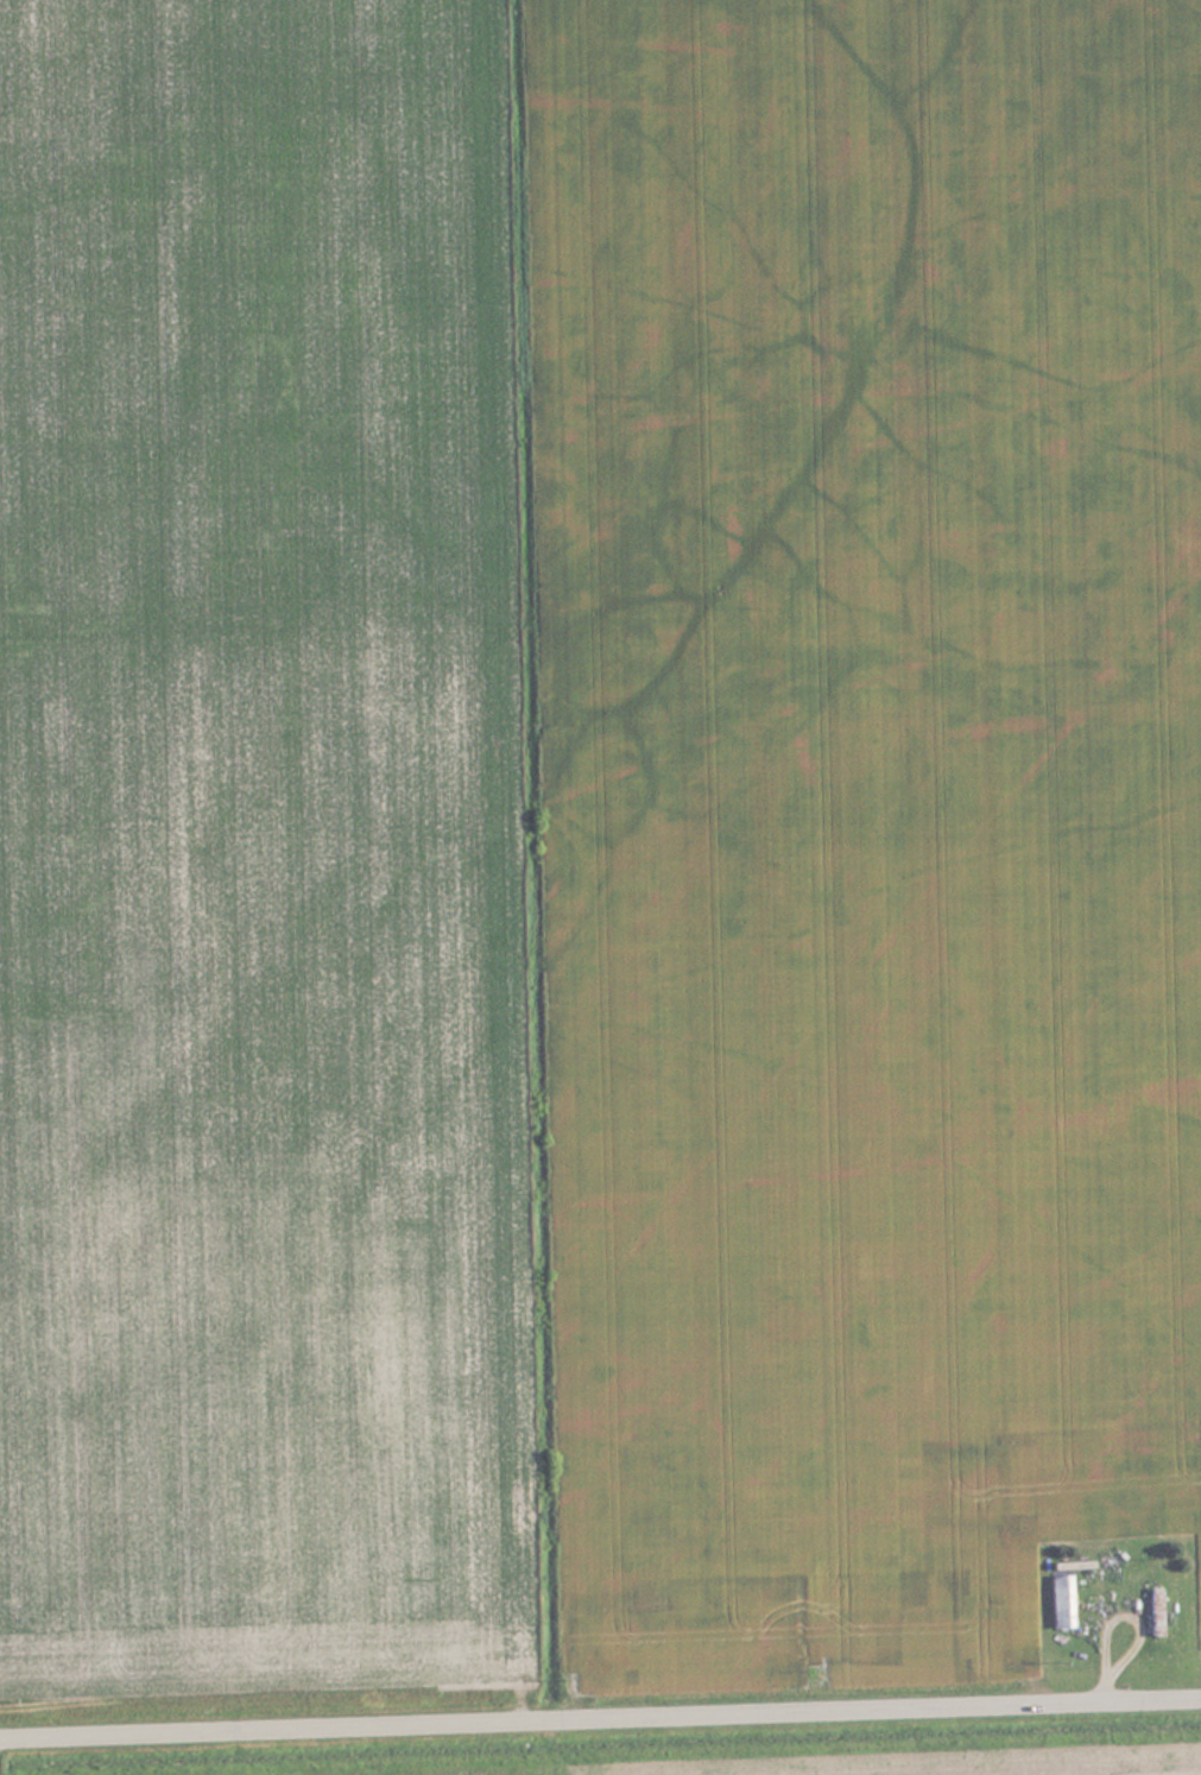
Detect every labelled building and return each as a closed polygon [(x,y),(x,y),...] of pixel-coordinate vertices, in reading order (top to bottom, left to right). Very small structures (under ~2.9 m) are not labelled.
[(1050,1575),(1050,1628),(1070,1628),(1070,1575),(1050,1575)] [(1148,1634),(1159,1634),(1159,1588),(1148,1588),(1148,1634)]
